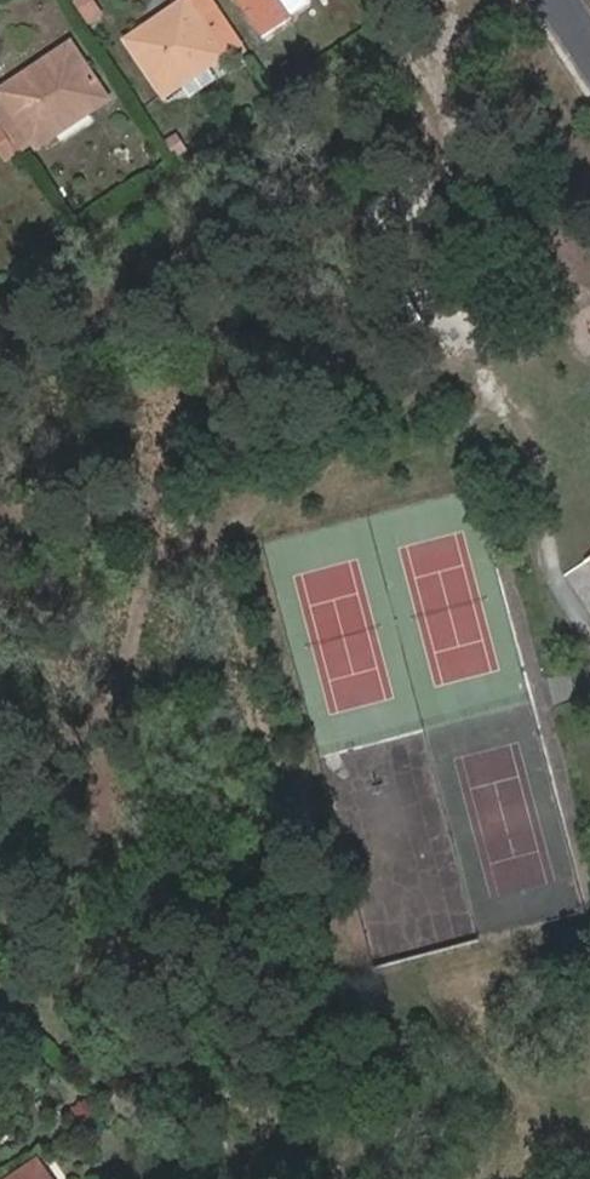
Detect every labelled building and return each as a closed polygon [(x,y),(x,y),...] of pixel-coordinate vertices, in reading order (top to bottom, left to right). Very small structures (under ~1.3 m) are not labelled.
[(245,39),(218,0),(186,0),(128,39),(164,94),(183,82),(180,76),(200,63),(203,68),(245,39)] [(281,0),(240,0),(262,34),(290,15),(281,0)] [(108,98),(72,42),(1,90),(4,96),(0,99),(0,117),(5,125),(22,151),(35,142),(39,144),(56,133),(52,127),(85,105),(89,111),(108,98)] [(61,142),(95,119),(89,111),(85,105),(52,127),(56,133),(61,142)] [(12,159),(22,151),(5,125),(0,128),(0,142),(12,159)] [(41,1159),(9,1178),(53,1178),(41,1159)]
